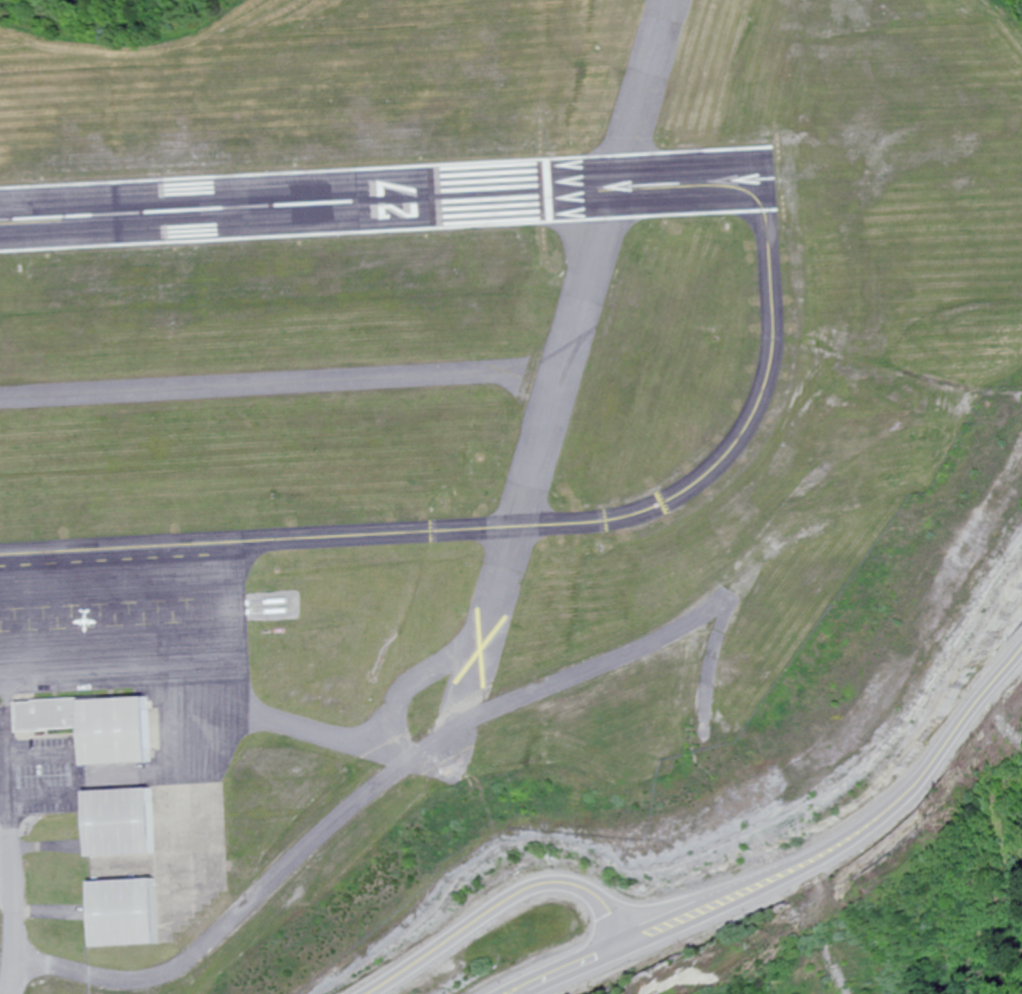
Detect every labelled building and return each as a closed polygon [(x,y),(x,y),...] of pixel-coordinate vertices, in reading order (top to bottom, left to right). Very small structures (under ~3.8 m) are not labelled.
[(21,703),(22,729),(83,726),(81,700),(21,703)] [(87,702),(88,763),(154,761),(152,701),(87,702)] [(89,786),(89,848),(156,847),(156,785),(89,786)] [(93,876),(94,944),(161,942),(160,875),(93,876)]
